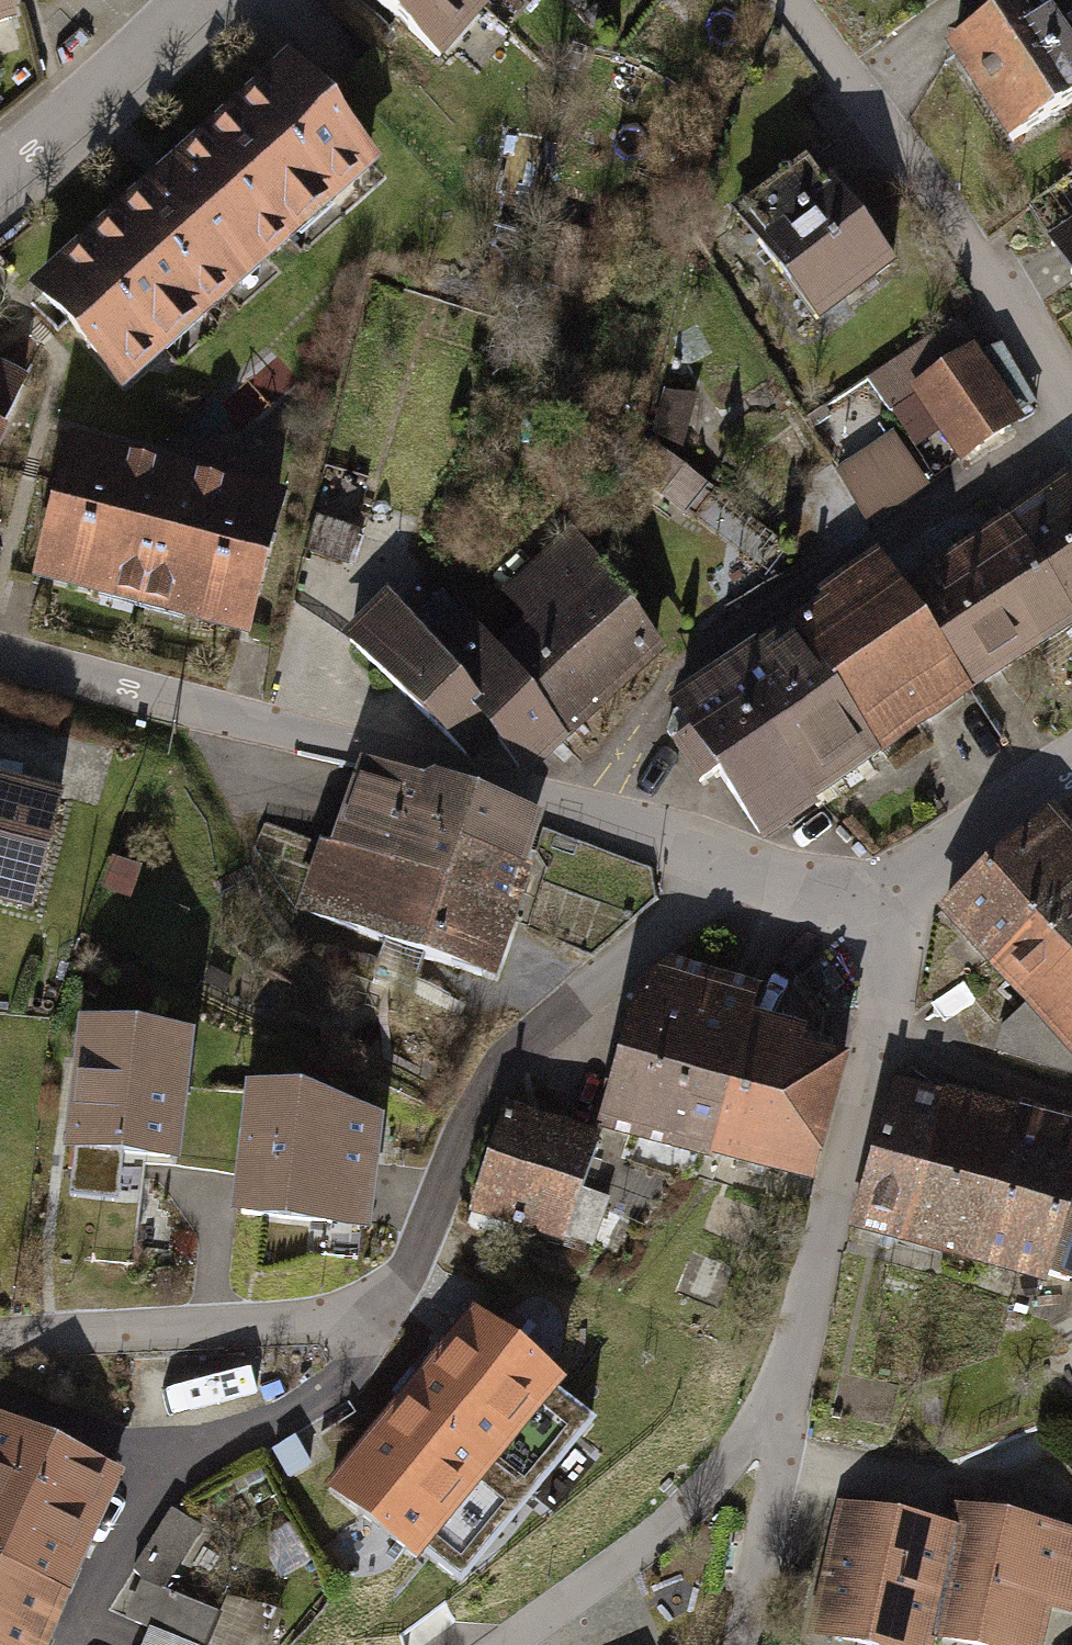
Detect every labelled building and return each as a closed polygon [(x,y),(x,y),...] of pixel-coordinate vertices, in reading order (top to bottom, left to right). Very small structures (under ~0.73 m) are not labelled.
[(351,8),(438,84),(481,35),(442,0),(358,0),(351,8)] [(481,35),(512,0),(442,0),(481,35)] [(926,37),(1002,157),(1071,113),(1071,64),(1042,17),(998,45),(974,7),(926,37)] [(18,73),(0,13),(0,79),(18,73)] [(369,180),(281,85),(33,311),(121,406),(369,180)] [(817,195),(743,250),(810,340),(884,285),(817,195)] [(1052,254),(1071,285),(1071,240),(1052,254)] [(987,367),(970,341),(853,418),(869,442),(911,413),(956,480),(1019,438),(976,374),(987,367)] [(20,393),(0,384),(0,434),(20,393)] [(875,536),(926,504),(891,448),(840,480),(875,536)] [(273,514),(54,458),(17,600),(236,657),(273,514)] [(703,508),(668,479),(647,504),(682,533),(703,508)] [(1005,542),(1039,592),(1071,640),(1071,524),(1059,505),(1005,542)] [(379,558),(383,530),(345,524),(341,551),(379,558)] [(527,617),(488,648),(558,736),(666,650),(574,535),(505,590),(527,617)] [(897,614),(931,665),(1039,592),(1005,542),(897,614)] [(519,767),(558,736),(488,648),(429,574),(352,634),(454,762),(492,732),(519,767)] [(855,788),(965,714),(931,665),(897,614),(878,586),(782,651),(826,716),(812,725),(855,788)] [(1039,592),(931,665),(965,714),(1071,642),(1071,640),(1039,592)] [(779,841),(855,788),(812,725),(826,716),(782,651),(672,725),(714,786),(733,773),(779,841)] [(54,803),(0,789),(0,911),(22,917),(54,803)] [(528,848),(340,789),(314,869),(417,901),(427,870),(512,897),(528,848)] [(945,905),(991,958),(1071,892),(1071,843),(1047,816),(945,905)] [(135,873),(101,863),(87,908),(121,918),(135,873)] [(482,992),(512,897),(427,870),(417,901),(314,869),(294,933),(482,992)] [(991,958),(1033,1006),(1005,1028),(997,1050),(1071,1075),(1071,892),(991,958)] [(757,1016),(766,990),(683,970),(630,1010),(598,1135),(721,1166),(757,1016)] [(819,1031),(757,1016),(721,1166),(823,1190),(855,1059),(815,1050),(819,1031)] [(175,1164),(188,1039),(89,1028),(76,1149),(75,1153),(139,1160),(175,1164)] [(869,1238),(930,1254),(969,1103),(908,1087),(869,1238)] [(303,1099),(257,1095),(245,1212),(364,1223),(375,1124),(303,1099)] [(930,1254),(994,1270),(1033,1119),(969,1103),(930,1254)] [(550,1243),(600,1260),(617,1208),(588,1198),(604,1150),(509,1119),(479,1211),(552,1235),(550,1243)] [(1033,1119),(994,1270),(1071,1290),(1071,1129),(1033,1119)] [(127,1264),(139,1160),(75,1153),(76,1149),(61,1147),(49,1255),(127,1264)] [(556,1371),(470,1304),(330,1481),(415,1548),(423,1538),(464,1571),(587,1415),(546,1383),(556,1371)] [(0,1415),(0,1564),(8,1567),(61,1441),(0,1415)] [(135,1471),(61,1441),(8,1567),(81,1598),(135,1471)] [(935,1644),(1047,1644),(1053,1617),(1071,1621),(1071,1534),(962,1512),(955,1545),(935,1644)] [(822,1644),(935,1644),(955,1545),(847,1524),(822,1644)] [(81,1598),(8,1567),(0,1564),(0,1644),(61,1644),(81,1598)] [(278,1602),(233,1585),(216,1632),(252,1644),(262,1644),(278,1602)] [(148,1591),(134,1636),(164,1644),(165,1644),(211,1644),(221,1614),(148,1591)]
